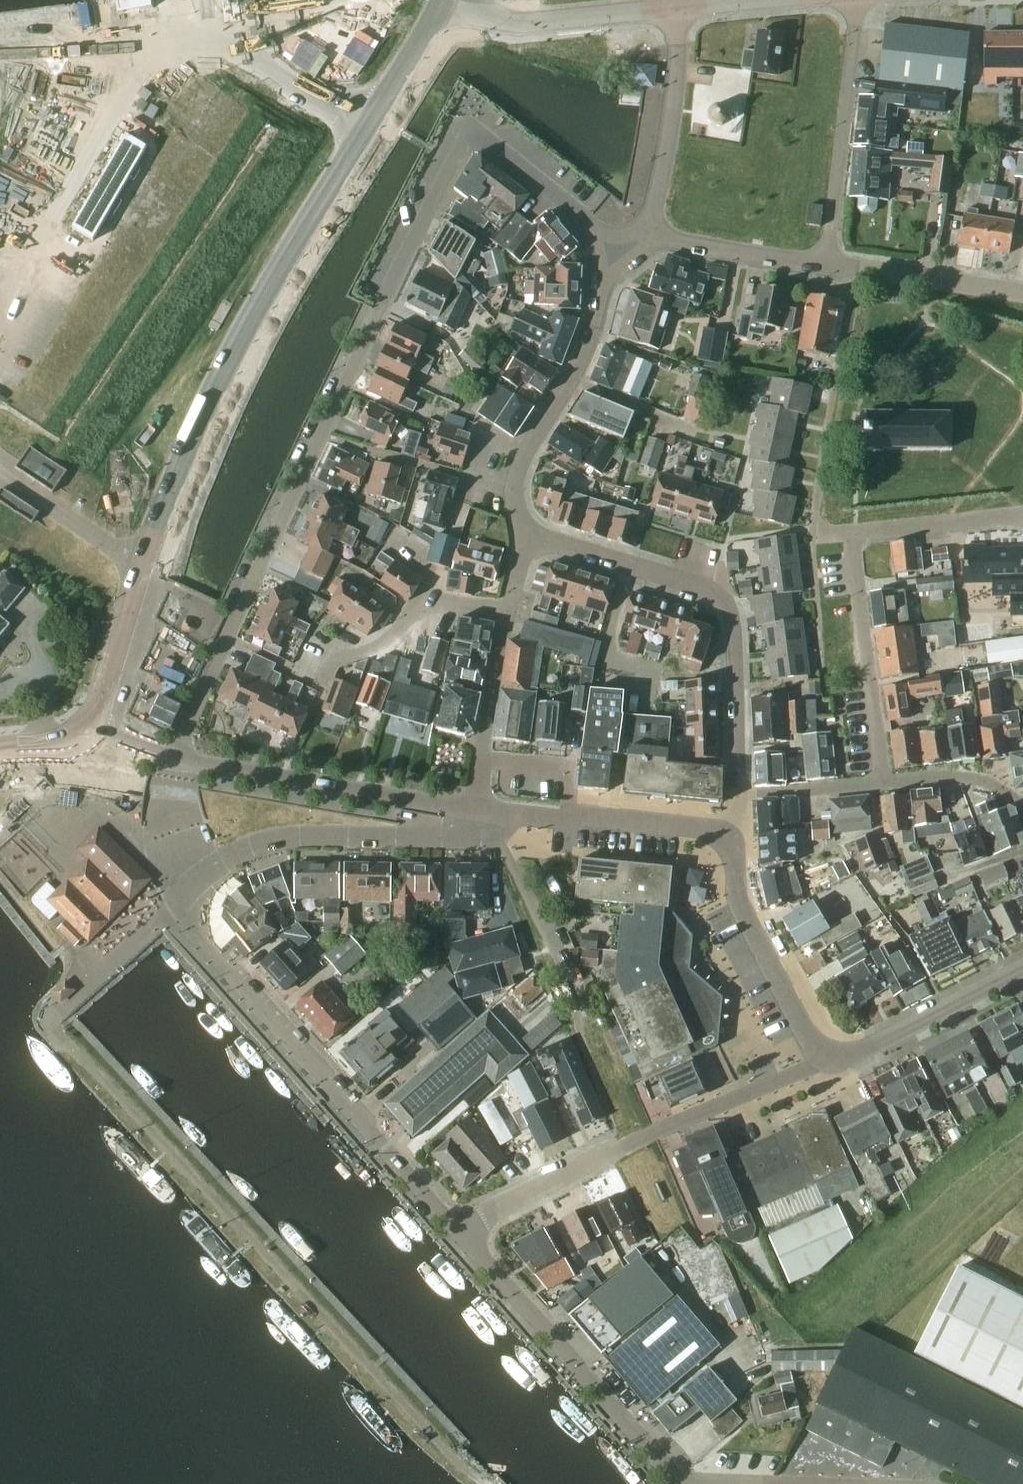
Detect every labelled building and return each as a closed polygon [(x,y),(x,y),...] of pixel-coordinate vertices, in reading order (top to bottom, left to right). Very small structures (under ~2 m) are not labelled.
[(879,82),(894,84),(947,91),(961,93),(961,92),(963,92),(970,33),(886,23),(879,82)] [(1016,30),(987,30),(987,73),(988,73),(988,86),(1001,86),(1001,73),(1016,73),(1016,30)] [(753,71),(753,72),(777,76),(785,36),(760,32),(756,51),(744,49),(741,69),(753,71)] [(637,82),(651,84),(653,70),(639,68),(637,82)] [(860,96),(857,121),(897,126),(898,116),(899,108),(920,111),(945,114),(945,107),(946,104),(947,97),(947,91),(894,84),(892,100),(877,98),(860,96)] [(724,105),(718,103),(713,105),(709,109),(707,114),(709,120),(713,124),(718,125),(724,124),(728,120),(729,114),(728,109),(724,105)] [(897,126),(857,121),(854,146),(885,149),(885,148),(898,150),(900,136),(895,136),(897,126)] [(909,143),(908,153),(924,155),(925,144),(909,143)] [(924,155),(908,153),(908,156),(855,152),(851,197),(860,197),(859,208),(863,211),(873,212),(877,209),(878,199),(889,200),(891,166),(932,169),(931,184),(931,192),(948,194),(951,157),(934,155),(934,157),(924,156),(924,155)] [(1019,153),(1014,178),(1022,180),(1022,154),(1019,153)] [(493,240),(502,247),(524,218),(516,212),(529,196),(482,158),(481,154),(474,155),(474,159),(455,190),(466,198),(462,205),(457,202),(449,215),(474,230),(478,225),(484,229),(489,221),(500,230),(493,240)] [(961,175),(956,196),(966,199),(972,178),(961,175)] [(979,197),(993,199),(995,186),(982,184),(979,197)] [(995,186),(993,199),(1006,202),(1009,188),(995,186)] [(821,227),(823,207),(809,205),(807,226),(821,227)] [(984,250),(989,219),(977,217),(978,210),(968,208),(967,215),(964,214),(959,245),(984,250)] [(533,225),(524,218),(502,247),(521,262),(535,245),(551,263),(558,257),(562,261),(579,247),(550,212),(533,225)] [(1015,223),(989,219),(984,250),(1009,254),(1015,223)] [(456,281),(456,283),(471,298),(472,297),(475,301),(485,291),(469,274),(477,273),(482,263),(475,259),(482,246),(477,243),(471,239),(445,225),(431,255),(456,281)] [(484,254),(491,279),(509,274),(502,249),(484,254)] [(658,266),(651,289),(679,298),(701,304),(709,277),(694,272),(693,276),(687,275),(691,263),(668,256),(665,268),(658,266)] [(535,304),(556,305),(556,308),(580,309),(582,268),(557,266),(556,270),(537,269),(536,282),(527,282),(526,295),(535,295),(535,304)] [(462,316),(471,298),(456,283),(454,287),(420,271),(405,302),(435,316),(434,320),(459,332),(466,318),(462,316)] [(787,291),(761,286),(756,313),(742,310),(737,337),(752,340),(753,334),(764,336),(766,326),(780,329),(787,291)] [(660,349),(673,303),(633,291),(619,337),(660,349)] [(830,356),(840,300),(809,295),(799,350),(830,356)] [(510,332),(530,339),(544,344),(539,357),(561,366),(578,320),(555,312),(552,319),(542,315),(541,318),(522,311),(518,322),(514,321),(510,332)] [(397,324),(386,346),(432,367),(435,359),(421,352),(427,339),(397,324)] [(728,332),(703,328),(697,360),(705,361),(704,366),(722,369),(728,332)] [(608,345),(592,382),(612,390),(613,387),(639,398),(652,365),(627,355),(628,354),(608,345)] [(428,374),(432,367),(386,346),(376,369),(379,370),(379,369),(407,381),(408,381),(414,368),(428,374)] [(469,346),(460,355),(483,378),(489,372),(484,367),(487,364),(469,346)] [(503,377),(519,388),(523,382),(529,386),(530,384),(543,393),(558,372),(523,348),(503,377)] [(673,365),(662,360),(658,367),(670,372),(673,365)] [(504,376),(492,367),(489,372),(500,380),(504,376)] [(702,375),(694,373),(687,397),(704,401),(709,381),(716,383),(720,371),(705,367),(702,375)] [(379,369),(379,370),(369,390),(414,412),(418,404),(403,397),(410,382),(408,381),(407,381),(379,369)] [(772,392),(769,405),(769,406),(798,412),(798,414),(806,416),(812,386),(773,377),(769,392),(772,392)] [(515,439),(534,409),(498,385),(478,416),(515,439)] [(623,439),(633,413),(584,393),(569,417),(623,439)] [(362,426),(376,432),(372,441),(386,447),(400,417),(372,403),(362,426)] [(792,438),(798,414),(798,412),(769,406),(769,405),(758,403),(755,417),(759,418),(756,430),(792,438)] [(450,454),(447,462),(463,467),(474,433),(464,430),(467,420),(448,414),(445,423),(442,423),(434,448),(450,454)] [(951,447),(951,414),(866,414),(866,447),(951,447)] [(601,475),(618,449),(601,438),(596,446),(562,425),(550,445),(583,466),(584,464),(601,475)] [(786,468),(792,438),(756,430),(752,429),(749,444),(753,445),(750,460),(755,461),(755,462),(786,468)] [(649,438),(640,465),(656,470),(665,443),(649,438)] [(717,438),(714,447),(722,449),(725,440),(717,438)] [(418,446),(406,443),(402,455),(414,459),(418,446)] [(31,446),(21,462),(16,468),(54,493),(69,471),(31,446)] [(340,489),(343,482),(359,489),(369,466),(334,450),(320,480),(340,489)] [(639,456),(626,451),(624,459),(637,463),(639,456)] [(794,470),(786,468),(755,462),(752,474),(755,475),(752,489),(756,490),(788,497),(794,470)] [(400,502),(404,488),(396,486),(401,469),(376,463),(368,493),(400,502)] [(651,507),(673,513),(687,466),(678,464),(673,479),(660,475),(651,507)] [(673,513),(694,519),(704,487),(692,484),(696,469),(687,466),(673,513)] [(424,494),(430,496),(423,523),(445,530),(459,480),(430,472),(424,494)] [(558,512),(564,490),(567,482),(545,476),(536,506),(557,512),(558,512)] [(636,490),(625,487),(622,499),(633,502),(636,490)] [(704,487),(694,519),(715,525),(721,507),(729,509),(733,495),(704,487)] [(0,493),(0,501),(33,524),(41,513),(3,488),(0,493)] [(590,498),(564,490),(558,512),(557,512),(553,523),(580,531),(590,498)] [(788,497),(756,490),(753,503),(757,504),(754,519),(790,527),(796,498),(788,497)] [(309,517),(357,540),(361,533),(342,524),(349,509),(320,495),(309,517)] [(590,498),(580,531),(607,540),(617,506),(590,498)] [(644,514),(617,506),(607,540),(634,548),(644,514)] [(403,514),(392,510),(389,520),(400,524),(403,514)] [(311,545),(328,553),(334,539),(340,542),(353,549),(357,540),(309,517),(298,539),(311,545)] [(385,534),(390,524),(379,519),(374,529),(385,534)] [(436,535),(428,563),(451,570),(459,542),(436,535)] [(763,568),(799,562),(795,535),(755,541),(757,555),(761,555),(763,568)] [(891,543),(895,574),(924,571),(921,548),(917,549),(916,540),(891,543)] [(452,569),(451,569),(451,570),(447,589),(459,592),(471,596),(472,596),(475,575),(494,580),(503,550),(472,541),(470,549),(459,545),(452,569)] [(328,553),(311,545),(301,568),(323,579),(334,556),(328,553)] [(992,548),(986,548),(986,545),(965,545),(966,584),(993,584),(994,597),(1012,597),(1011,616),(1022,615),(1022,547),(992,548)] [(949,562),(947,548),(931,550),(933,564),(949,562)] [(422,579),(382,552),(377,559),(391,568),(381,582),(408,600),(422,579)] [(799,562),(763,568),(759,568),(761,583),(765,583),(767,596),(790,594),(803,592),(799,562)] [(565,602),(575,569),(552,563),(539,609),(549,612),(553,598),(565,602)] [(573,619),(582,622),(596,575),(575,569),(565,602),(577,605),(573,619)] [(5,609),(6,611),(25,589),(5,572),(0,578),(0,615),(5,609)] [(596,575),(582,622),(591,624),(595,610),(607,613),(617,582),(596,575)] [(952,576),(916,580),(917,594),(954,589),(952,576)] [(349,623),(369,592),(361,587),(358,592),(337,577),(328,591),(337,597),(328,609),(349,623)] [(753,596),(751,580),(738,582),(740,598),(753,596)] [(293,628),(301,631),(307,634),(311,625),(292,617),(299,602),(271,589),(261,612),(294,627),(293,628)] [(896,622),(897,622),(908,621),(905,592),(893,594),(893,591),(871,594),(875,627),(897,624),(896,622)] [(376,597),(369,592),(349,623),(369,636),(377,624),(384,629),(393,615),(372,602),(376,597)] [(623,624),(644,630),(653,599),(632,593),(623,624)] [(759,626),(763,625),(794,621),(790,594),(767,596),(751,599),(754,613),(757,613),(759,626)] [(329,603),(317,598),(315,602),(328,607),(329,603)] [(674,606),(653,599),(644,630),(666,636),(674,606)] [(666,636),(685,642),(687,642),(692,623),(696,612),(674,606),(666,636)] [(537,610),(534,620),(560,627),(563,617),(537,610)] [(298,639),(301,631),(293,628),(294,627),(261,612),(251,635),(268,642),(265,650),(279,657),(282,649),(279,647),(285,633),(298,639)] [(5,622),(0,618),(0,635),(9,625),(5,622)] [(453,641),(450,654),(452,655),(470,658),(472,650),(488,653),(494,624),(459,618),(455,641),(453,641)] [(794,621),(763,625),(765,639),(768,639),(770,652),(805,647),(802,620),(794,621)] [(583,667),(586,668),(589,669),(590,666),(595,642),(595,641),(595,640),(530,622),(525,621),(525,622),(519,642),(508,641),(505,662),(502,682),(500,697),(500,702),(495,732),(499,739),(528,742),(534,712),(534,708),(538,688),(536,688),(529,687),(532,666),(535,644),(536,642),(584,656),(583,667)] [(952,621),(920,625),(921,637),(937,635),(939,648),(955,646),(952,621)] [(999,637),(996,621),(961,627),(963,643),(999,637)] [(713,629),(692,623),(687,642),(707,648),(713,629)] [(918,673),(912,628),(877,633),(883,678),(918,673)] [(424,671),(440,676),(449,643),(433,639),(424,671)] [(707,648),(687,642),(685,642),(680,658),(692,661),(689,670),(700,673),(707,648)] [(992,647),(994,663),(1022,658),(1022,642),(992,647)] [(658,659),(661,647),(648,643),(644,655),(658,659)] [(805,647),(770,652),(766,653),(769,668),(771,667),(773,682),(810,676),(805,647)] [(268,684),(274,671),(277,665),(253,654),(243,674),(233,669),(221,696),(255,712),(256,712),(269,684),(268,684)] [(391,683),(398,657),(387,654),(383,665),(374,662),(359,705),(380,712),(390,683),(391,683)] [(486,662),(486,661),(470,658),(452,655),(447,680),(482,687),(487,662),(486,662)] [(975,684),(1014,677),(1022,678),(1022,662),(973,670),(975,684)] [(592,690),(595,669),(589,669),(582,668),(580,688),(574,688),(572,711),(588,714),(592,692),(592,690)] [(324,711),(347,719),(364,673),(356,670),(350,685),(335,680),(324,711)] [(282,675),(274,671),(268,684),(269,684),(256,712),(255,712),(252,719),(274,729),(288,700),(288,699),(274,693),(282,675)] [(944,699),(957,697),(954,673),(941,675),(944,699)] [(885,689),(890,721),(911,717),(909,702),(924,699),(924,697),(940,694),(938,677),(924,679),(925,681),(905,684),(905,686),(885,689)] [(717,680),(687,681),(687,688),(688,703),(718,703),(718,692),(717,680)] [(296,681),(288,699),(288,700),(274,729),(295,739),(309,709),(296,703),(304,685),(296,681)] [(687,681),(661,682),(661,692),(678,691),(677,688),(687,688),(687,681)] [(820,694),(819,681),(811,682),(811,694),(820,694)] [(428,726),(437,694),(394,682),(385,713),(428,726)] [(435,725),(439,726),(438,730),(467,737),(472,733),(480,695),(463,691),(464,688),(443,683),(441,690),(448,692),(444,709),(438,708),(435,725)] [(1020,734),(1018,721),(1017,711),(1003,713),(999,684),(977,687),(982,726),(980,726),(985,760),(1008,757),(1006,736),(1020,734)] [(618,756),(623,717),(623,694),(592,692),(588,714),(581,751),(580,791),(610,794),(614,756),(618,756)] [(807,720),(817,719),(816,701),(789,703),(789,697),(754,699),(755,721),(807,718),(807,720)] [(561,746),(566,706),(539,703),(534,743),(561,746)] [(719,725),(718,703),(688,703),(688,726),(696,726),(719,725)] [(953,761),(979,758),(975,725),(963,726),(961,710),(947,711),(949,728),(953,761)] [(724,769),(688,766),(668,764),(669,753),(670,742),(672,721),(623,717),(618,756),(621,756),(622,750),(631,751),(630,757),(629,757),(625,794),(723,803),(724,769)] [(818,734),(817,719),(807,720),(807,718),(755,721),(756,743),(790,741),(791,748),(804,747),(803,735),(818,734)] [(719,758),(719,725),(696,726),(697,759),(719,758)] [(924,765),(953,761),(949,728),(920,732),(919,729),(924,765)] [(896,768),(924,765),(919,729),(891,732),(896,768)] [(803,735),(804,747),(807,780),(836,778),(831,732),(818,734),(803,735)] [(670,742),(669,753),(678,754),(679,743),(670,742)] [(786,786),(784,752),(756,754),(758,788),(786,786)] [(689,755),(678,754),(669,753),(668,764),(688,766),(689,755)] [(1011,755),(1015,785),(1019,788),(1022,788),(1022,754),(1011,755)] [(941,811),(939,789),(911,793),(913,814),(915,826),(937,823),(936,812),(941,811)] [(944,791),(943,791),(945,803),(955,801),(955,800),(953,791),(953,790),(952,790),(944,791)] [(881,798),(886,833),(903,831),(903,841),(916,840),(915,826),(913,814),(908,814),(905,795),(881,798)] [(831,800),(834,833),(871,830),(868,797),(831,800)] [(758,801),(760,835),(783,832),(783,826),(793,826),(793,825),(800,825),(798,798),(758,801)] [(975,819),(981,834),(998,828),(999,830),(1020,822),(1015,811),(1009,807),(999,811),(995,800),(977,806),(981,817),(975,819)] [(832,821),(831,812),(821,812),(821,822),(832,821)] [(968,832),(954,837),(965,865),(988,857),(974,819),(965,823),(968,832)] [(829,822),(811,824),(812,840),(830,839),(829,822)] [(1020,822),(999,830),(998,828),(981,834),(985,846),(991,844),(995,855),(1022,845),(1022,832),(1020,822)] [(950,823),(942,824),(943,835),(953,834),(950,823)] [(795,863),(793,826),(783,826),(783,832),(760,835),(760,837),(761,837),(763,865),(787,863),(795,863)] [(88,860),(67,880),(108,922),(150,880),(99,828),(77,850),(88,860)] [(894,861),(886,839),(882,840),(878,832),(855,840),(867,871),(887,864),(894,861)] [(651,864),(674,865),(674,851),(651,850),(651,864)] [(927,856),(901,867),(907,883),(933,873),(927,856)] [(664,908),(668,909),(672,869),(580,859),(576,899),(574,912),(601,915),(614,916),(621,917),(621,915),(626,915),(627,904),(664,907),(664,908)] [(898,871),(894,861),(887,864),(891,874),(898,871)] [(800,900),(787,863),(760,872),(768,909),(788,902),(789,904),(800,900)] [(1003,863),(979,873),(985,887),(1009,877),(1003,863)] [(296,864),(296,899),(298,899),(300,899),(301,899),(302,899),(304,899),(305,899),(306,899),(307,899),(320,899),(329,899),(330,899),(333,899),(335,899),(337,899),(339,899),(340,899),(340,892),(340,881),(340,878),(340,875),(340,864),(331,864),(326,864),(296,864)] [(391,901),(391,867),(346,866),(346,900),(391,901)] [(278,935),(280,937),(290,928),(289,926),(278,901),(290,897),(284,883),(290,880),(285,868),(279,867),(250,878),(257,895),(260,905),(272,916),(270,917),(276,932),(278,935)] [(396,902),(396,930),(417,930),(417,902),(440,902),(440,867),(402,867),(402,902),(396,902)] [(486,911),(487,868),(448,867),(446,921),(444,921),(443,947),(448,947),(465,942),(466,921),(463,921),(464,910),(486,911)] [(824,889),(818,875),(806,880),(811,894),(824,889)] [(934,875),(908,885),(913,898),(939,888),(934,875)] [(40,877),(21,893),(47,927),(53,922),(59,928),(58,929),(75,946),(84,937),(88,942),(108,922),(67,880),(52,896),(50,894),(52,892),(40,877)] [(969,877),(951,885),(956,898),(975,890),(969,877)] [(272,916),(260,905),(245,886),(232,898),(228,897),(223,908),(225,908),(223,918),(238,936),(232,942),(246,958),(276,932),(270,917),(272,916)] [(1022,932),(1022,893),(1021,888),(1019,889),(1022,897),(991,911),(1005,940),(1022,932)] [(941,916),(939,914),(933,899),(917,906),(924,923),(941,916)] [(862,927),(854,914),(830,928),(814,902),(783,921),(798,947),(820,935),(827,946),(862,927)] [(668,909),(664,908),(664,907),(627,904),(626,915),(621,915),(621,917),(614,916),(611,950),(617,951),(617,953),(659,956),(690,960),(692,937),(669,910),(668,909)] [(340,923),(340,907),(329,907),(324,907),(324,923),(340,923)] [(357,909),(341,909),(342,933),(357,933),(357,909)] [(999,944),(984,912),(956,925),(971,957),(999,944)] [(950,919),(944,922),(941,923),(932,928),(927,930),(912,938),(931,977),(969,959),(950,919)] [(290,928),(280,937),(286,944),(262,964),(285,991),(310,970),(296,953),(313,939),(296,920),(289,926),(290,928)] [(524,972),(515,939),(512,928),(465,942),(448,947),(463,1000),(464,1000),(509,987),(509,985),(513,984),(511,976),(524,972)] [(862,942),(857,932),(837,942),(842,953),(862,942)] [(583,933),(582,949),(597,951),(598,934),(583,933)] [(350,936),(325,957),(342,976),(367,955),(350,936)] [(923,980),(908,951),(898,956),(891,943),(872,953),(894,996),(910,988),(909,987),(923,980)] [(861,944),(838,957),(844,969),(868,955),(861,944)] [(581,966),(598,968),(599,952),(582,950),(581,966)] [(689,970),(690,960),(659,956),(617,953),(617,951),(611,950),(605,950),(601,982),(645,1080),(693,1059),(719,1047),(722,999),(697,977),(689,970)] [(886,989),(875,969),(870,972),(864,962),(838,977),(854,1007),(886,989)] [(445,967),(400,1006),(411,1018),(429,1040),(439,1052),(477,1019),(476,1018),(469,1009),(448,984),(455,978),(445,967)] [(544,990),(532,977),(513,994),(525,1007),(544,990)] [(354,1017),(322,982),(296,1005),(328,1040),(354,1017)] [(72,990),(66,983),(55,993),(61,1000),(72,990)] [(1022,1046),(1022,1015),(1019,1007),(982,1026),(999,1059),(1022,1046)] [(496,1085),(529,1056),(490,1011),(385,1104),(414,1137),(486,1074),(496,1085)] [(562,1025),(552,1013),(522,1039),(532,1051),(562,1025)] [(383,1015),(369,1027),(370,1028),(340,1054),(370,1089),(401,1062),(394,1053),(407,1042),(383,1015)] [(968,1032),(946,1044),(962,1074),(967,1071),(974,1083),(991,1074),(968,1032)] [(605,1118),(570,1039),(538,1053),(545,1069),(557,1064),(585,1127),(605,1118)] [(947,1097),(974,1083),(967,1071),(962,1074),(946,1044),(925,1055),(947,1097)] [(916,1060),(900,1068),(911,1091),(919,1107),(925,1119),(930,1116),(941,1110),(916,1060)] [(645,1083),(653,1102),(666,1096),(671,1107),(707,1092),(694,1062),(645,1083)] [(1021,1080),(1012,1064),(1001,1070),(1002,1073),(998,1075),(1005,1087),(1009,1084),(1010,1086),(1021,1080)] [(911,1091),(900,1068),(883,1076),(878,1079),(883,1089),(888,1099),(880,1103),(885,1114),(886,1115),(888,1120),(890,1124),(895,1134),(899,1141),(912,1135),(917,1133),(909,1116),(907,1113),(919,1107),(911,1091)] [(541,1088),(535,1076),(522,1083),(527,1095),(541,1088)] [(545,1088),(552,1101),(562,1096),(553,1076),(542,1082),(545,1088)] [(461,1097),(470,1107),(492,1087),(484,1077),(461,1097)] [(554,1105),(552,1101),(545,1088),(523,1099),(530,1111),(520,1117),(526,1129),(529,1127),(541,1150),(566,1137),(550,1107),(554,1105)] [(976,1116),(987,1109),(975,1089),(964,1095),(976,1116)] [(873,1100),(835,1119),(876,1203),(892,1195),(877,1164),(881,1162),(877,1153),(895,1145),(889,1131),(888,1132),(873,1100)] [(798,1190),(782,1197),(756,1208),(766,1229),(772,1227),(778,1239),(770,1242),(783,1273),(800,1290),(852,1243),(832,1199),(860,1187),(827,1111),(791,1127),(791,1128),(774,1135),(798,1190)] [(433,1155),(449,1172),(475,1148),(470,1142),(474,1139),(467,1129),(475,1122),(470,1117),(446,1138),(449,1142),(433,1155)] [(507,1159),(475,1122),(467,1129),(474,1139),(470,1142),(475,1148),(449,1172),(463,1189),(480,1175),(484,1179),(507,1159)] [(964,1137),(958,1127),(947,1133),(953,1144),(964,1137)] [(754,1224),(749,1211),(747,1212),(737,1188),(754,1182),(741,1150),(732,1154),(729,1146),(722,1149),(713,1128),(687,1140),(690,1147),(674,1154),(701,1215),(718,1214),(730,1240),(732,1242),(736,1244),(740,1244),(744,1244),(748,1243),(751,1240),(755,1232),(754,1224)] [(774,1135),(758,1143),(782,1197),(798,1190),(774,1135)] [(747,1212),(749,1211),(756,1208),(782,1197),(758,1143),(741,1150),(754,1182),(737,1188),(747,1212)] [(599,1201),(601,1204),(598,1205),(611,1233),(621,1228),(630,1246),(643,1240),(621,1193),(610,1199),(609,1196),(599,1201)] [(174,1218),(242,1291),(257,1277),(189,1204),(174,1218)] [(603,1236),(589,1207),(563,1220),(585,1263),(603,1255),(596,1240),(603,1236)] [(721,1239),(698,1248),(689,1225),(677,1229),(705,1304),(741,1290),(721,1239)] [(548,1228),(532,1236),(550,1268),(554,1265),(563,1281),(574,1276),(565,1259),(548,1228)] [(548,1289),(563,1281),(554,1265),(550,1268),(532,1236),(513,1246),(513,1247),(513,1248),(535,1275),(536,1274),(548,1289)] [(629,1266),(642,1255),(637,1248),(623,1258),(629,1266)] [(720,1346),(676,1293),(673,1295),(669,1290),(642,1258),(569,1315),(609,1362),(616,1356),(631,1375),(625,1380),(630,1387),(637,1381),(652,1399),(645,1405),(671,1435),(696,1415),(701,1411),(714,1427),(712,1429),(721,1440),(742,1424),(729,1408),(737,1401),(710,1369),(709,1370),(708,1368),(660,1406),(656,1401),(720,1346)] [(580,1272),(585,1279),(595,1291),(604,1284),(589,1265),(580,1272)] [(959,1267),(915,1353),(1022,1407),(1022,1299),(959,1267)] [(566,1313),(595,1291),(585,1279),(556,1301),(566,1313)] [(258,1307),(321,1374),(335,1361),(271,1294),(258,1307)] [(843,1352),(773,1352),(773,1372),(832,1372),(817,1402),(820,1404),(807,1430),(882,1468),(896,1442),(979,1483),(1022,1483),(1022,1413),(854,1328),(843,1352)] [(793,1381),(791,1372),(773,1376),(775,1385),(793,1381)] [(784,1392),(759,1398),(764,1417),(799,1408),(792,1382),(782,1384),(784,1392)]
